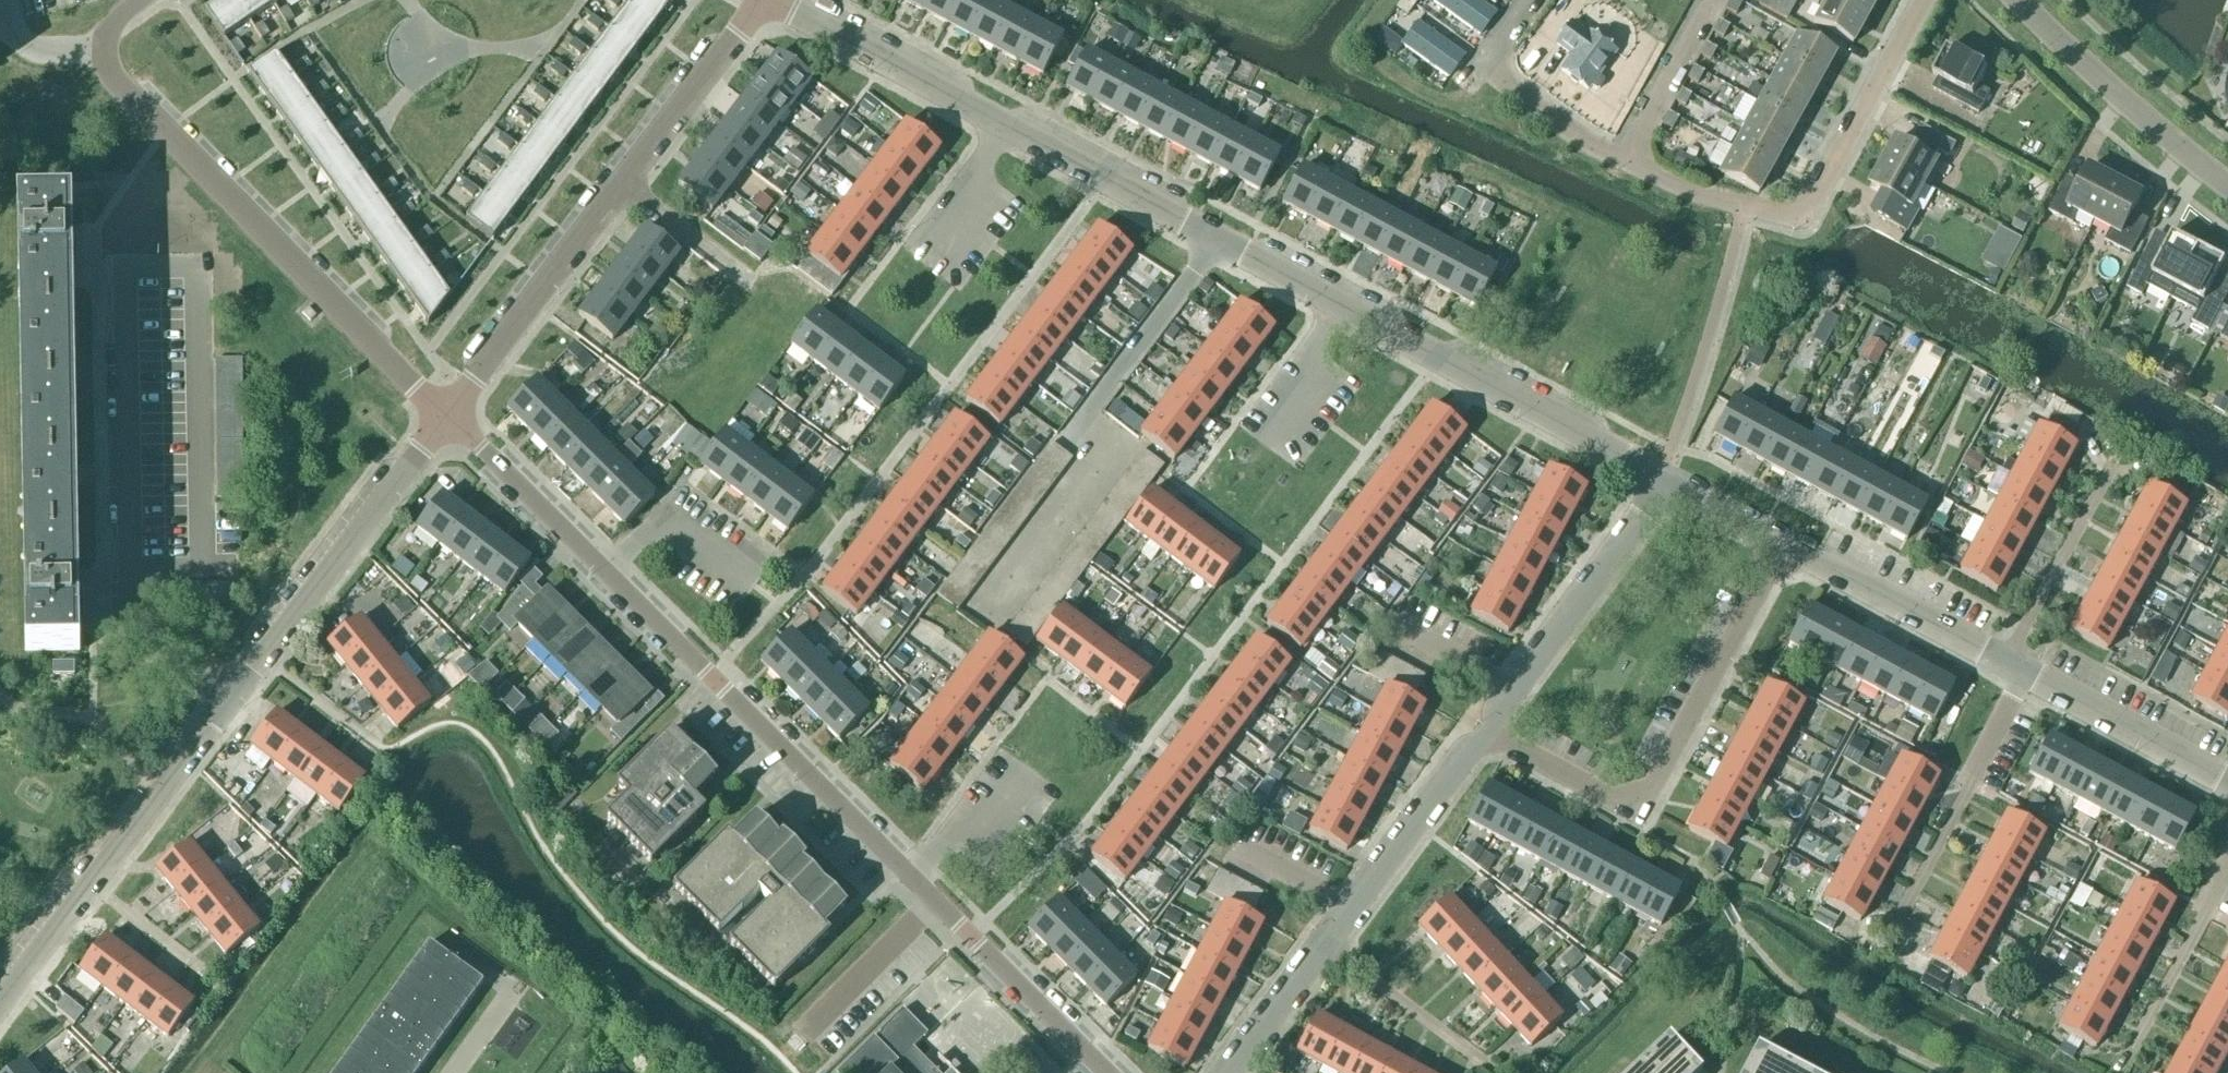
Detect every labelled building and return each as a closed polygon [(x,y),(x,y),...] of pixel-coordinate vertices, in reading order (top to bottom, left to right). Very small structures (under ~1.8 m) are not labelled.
[(224,39),(249,22),(235,0),(222,0),(205,12),(224,39)] [(249,22),(274,6),(271,0),(235,0),(249,22)] [(311,10),(319,5),(316,0),(306,0),(311,10)] [(628,6),(654,26),(673,2),(671,0),(632,0),(628,6)] [(922,11),(928,0),(901,0),(922,11)] [(959,0),(928,0),(922,11),(946,24),(959,0)] [(990,0),(989,0),(959,0),(946,24),(970,37),(990,0)] [(994,50),(1014,13),(990,0),(970,37),(994,50)] [(1420,11),(1414,6),(1406,0),(1402,0),(1396,8),(1407,16),(1408,15),(1414,20),(1420,11)] [(1432,2),(1479,38),(1496,15),(1476,0),(1433,0),(1432,2)] [(1501,11),(1509,0),(1486,0),(1501,11)] [(1742,4),(1734,0),(1731,0),(1725,10),(1736,16),(1742,4)] [(1798,0),(1763,0),(1758,6),(1786,21),(1798,0)] [(1814,23),(1852,45),(1877,0),(1827,0),(1814,23)] [(628,6),(610,30),(636,50),(654,26),(628,6)] [(292,16),(286,8),(279,13),(286,24),(294,20),(292,16)] [(1018,63),(1038,26),(1014,13),(994,50),(1018,63)] [(598,21),(592,17),(587,24),(597,32),(603,25),(598,21)] [(1587,32),(1571,21),(1554,45),(1570,56),(1559,71),(1570,79),(1570,81),(1576,85),(1578,85),(1589,93),(1592,88),(1596,91),(1599,90),(1604,83),(1603,80),(1600,77),(1618,52),(1588,31),(1587,32)] [(1402,42),(1400,45),(1402,46),(1448,81),(1449,79),(1459,66),(1465,58),(1417,22),(1415,25),(1413,27),(1402,42)] [(1723,39),(1729,27),(1719,22),(1713,33),(1723,39)] [(266,29),(262,23),(254,28),(262,40),(270,34),(266,29)] [(1113,25),(1106,38),(1121,46),(1123,43),(1126,37),(1127,35),(1128,33),(1113,25)] [(1038,26),(1018,63),(1043,76),(1053,56),(1061,60),(1069,44),(1062,40),(1063,39),(1038,26)] [(610,30),(592,53),(618,74),(636,50),(610,30)] [(1134,52),(1141,39),(1128,33),(1127,35),(1126,37),(1123,43),(1121,46),(1134,52)] [(1783,58),(1821,79),(1834,56),(1796,34),(1783,58)] [(242,48),(237,40),(229,45),(237,56),(244,51),(242,48)] [(579,44),(574,40),(569,47),(580,56),(586,49),(579,44)] [(1710,62),(1716,50),(1706,45),(1700,56),(1710,62)] [(1948,48),(1933,75),(1956,87),(1950,98),(1979,114),(1990,92),(1979,86),(1988,69),(1982,66),(1984,61),(1963,50),(1961,55),(1948,48)] [(1091,102),(1110,65),(1086,52),(1066,89),(1091,102)] [(592,53),(574,77),(601,97),(618,74),(592,53)] [(275,55),(248,74),(266,99),(293,80),(275,55)] [(761,77),(795,103),(812,80),(778,55),(761,77)] [(1230,62),(1226,60),(1222,58),(1216,71),(1229,77),(1235,65),(1230,62)] [(1809,102),(1821,79),(1783,58),(1770,81),(1809,102)] [(563,69),(556,64),(551,72),(561,80),(567,72),(563,69)] [(1115,115),(1134,78),(1110,65),(1091,102),(1115,115)] [(1697,85),(1704,73),(1693,68),(1687,79),(1697,85)] [(574,77),(556,101),(583,121),(601,97),(574,77)] [(778,124),(795,103),(761,77),(745,99),(778,124)] [(1139,128),(1158,91),(1134,78),(1115,115),(1139,128)] [(311,104),(293,80),(266,99),(283,123),(311,104)] [(1796,125),(1809,102),(1770,81),(1758,104),(1796,125)] [(1685,107),(1691,96),(1681,90),(1674,102),(1685,107)] [(1163,141),(1182,104),(1158,91),(1139,128),(1163,141)] [(762,146),(778,124),(745,99),(728,121),(762,146)] [(556,101),(538,125),(565,145),(583,121),(556,101)] [(328,128),(311,104),(283,123),(301,147),(328,128)] [(1187,153),(1207,116),(1182,104),(1163,141),(1187,153)] [(1783,148),(1796,125),(1758,104),(1745,126),(1783,148)] [(1242,106),(1233,125),(1242,130),(1252,111),(1242,106)] [(526,116),(521,112),(515,119),(525,127),(531,120),(526,116)] [(820,122),(832,131),(840,121),(829,112),(820,122)] [(1672,130),(1678,119),(1668,113),(1662,125),(1672,130)] [(1304,118),(1301,117),(1300,117),(1295,114),(1291,124),(1302,129),(1307,120),(1305,119),(1304,118)] [(1231,129),(1230,129),(1207,116),(1187,153),(1211,166),(1231,129)] [(854,124),(848,120),(840,131),(852,139),(860,128),(854,124)] [(745,168),(762,146),(728,121),(712,142),(745,168)] [(824,142),(832,131),(820,122),(813,133),(824,142)] [(889,146),(923,171),(940,149),(906,124),(889,146)] [(538,125),(520,148),(547,168),(565,145),(538,125)] [(1886,162),(1925,184),(1938,160),(1935,159),(1939,152),(1949,157),(1957,144),(1921,125),(1910,145),(1899,139),(1886,162)] [(1771,171),(1783,148),(1745,126),(1732,149),(1771,171)] [(345,152),(328,128),(301,147),(318,171),(345,152)] [(1235,179),(1255,142),(1231,129),(1211,166),(1235,179)] [(508,140),(502,135),(497,142),(507,151),(513,144),(508,140)] [(839,143),(834,139),(825,150),(836,158),(845,147),(839,143)] [(729,190),(745,168),(712,142),(695,164),(729,190)] [(1255,142),(1235,179),(1259,192),(1279,155),(1255,142)] [(889,146),(873,168),(906,193),(923,171),(889,146)] [(520,148),(502,172),(529,192),(547,168),(520,148)] [(798,171),(806,160),(792,149),(783,160),(798,171)] [(1758,194),(1771,171),(1732,149),(1719,173),(1758,194)] [(363,176),(345,152),(318,171),(335,196),(363,176)] [(1683,154),(1679,152),(1672,165),(1687,172),(1693,159),(1685,155),(1683,154)] [(492,164),(485,159),(479,166),(491,175),(496,167),(492,164)] [(1912,208),(1925,184),(1886,162),(1872,186),(1884,192),(1872,213),(1908,232),(1915,219),(1905,213),(1909,206),(1912,208)] [(712,212),(729,190),(695,164),(678,186),(712,212)] [(1372,169),(1370,167),(1366,165),(1359,179),(1369,184),(1377,171),(1372,169)] [(2095,221),(2117,180),(2090,167),(2078,190),(2065,182),(2049,211),(2073,224),(2079,212),(2095,221)] [(873,168),(856,190),(890,215),(906,193),(873,168)] [(1307,218),(1327,181),(1302,168),(1282,205),(1307,218)] [(502,172),(484,196),(511,216),(529,192),(502,172)] [(363,176),(335,196),(353,220),(380,200),(363,176)] [(782,195),(789,185),(777,176),(770,186),(782,195)] [(2117,180),(2095,221),(2111,229),(2105,241),(2131,254),(2146,225),(2131,217),(2143,194),(2117,180)] [(1331,231),(1351,194),(1327,181),(1307,218),(1331,231)] [(473,187),(467,182),(461,189),(472,198),(478,191),(473,187)] [(803,186),(799,183),(791,195),(803,203),(811,192),(805,188),(803,186)] [(1465,194),(1461,191),(1457,189),(1449,204),(1463,212),(1471,197),(1465,194)] [(873,237),(890,215),(856,190),(840,211),(873,237)] [(767,198),(760,193),(751,204),(765,214),(773,203),(767,198)] [(1355,244),(1375,207),(1351,194),(1331,231),(1355,244)] [(484,196),(466,220),(492,240),(511,216),(484,196)] [(397,224),(380,200),(353,220),(370,244),(397,224)] [(1379,257),(1399,220),(1375,207),(1355,244),(1379,257)] [(68,239),(70,211),(22,211),(29,658),(70,658),(70,625),(83,625),(81,592),(70,592),(68,276),(83,274),(83,239),(68,239)] [(857,258),(873,237),(840,211),(823,233),(857,258)] [(2029,216),(2025,214),(2020,211),(2012,228),(2024,234),(2029,223),(2032,217),(2029,216)] [(755,231),(764,219),(756,213),(747,226),(755,231)] [(777,236),(787,223),(774,213),(764,226),(777,236)] [(1403,270),(1423,233),(1399,220),(1379,257),(1403,270)] [(397,224),(370,244),(387,268),(415,249),(397,224)] [(1081,249),(1115,274),(1124,262),(1136,271),(1144,261),(1132,252),(1098,227),(1081,249)] [(2000,227),(1982,262),(2005,274),(2023,239),(2000,227)] [(629,251),(662,276),(679,254),(646,228),(629,251)] [(841,279),(857,258),(823,233),(806,256),(808,257),(797,271),(832,297),(844,281),(841,279)] [(1427,282),(1447,245),(1423,233),(1403,270),(1427,282)] [(2148,249),(2128,288),(2142,296),(2147,286),(2172,299),(2200,247),(2173,233),(2161,256),(2148,249)] [(760,265),(772,248),(755,235),(743,252),(760,265)] [(1451,295),(1471,258),(1447,245),(1427,282),(1451,295)] [(2172,299),(2197,312),(2192,322),(2209,331),(2227,295),(2227,292),(2214,284),(2226,261),(2200,247),(2172,299)] [(415,249),(387,268),(405,292),(432,273),(415,249)] [(1098,296),(1115,274),(1081,249),(1065,271),(1098,296)] [(646,298),(662,276),(629,251),(612,272),(646,298)] [(2030,269),(2036,267),(2039,262),(2036,256),(2030,253),(2024,255),(2022,261),(2024,266),(2030,269)] [(1471,258),(1451,295),(1476,309),(1496,272),(1471,258)] [(1082,318),(1098,296),(1065,271),(1048,293),(1082,318)] [(629,320),(646,298),(612,272),(596,294),(629,320)] [(449,297),(432,273),(405,292),(428,325),(449,297)] [(1210,282),(1206,279),(1198,290),(1206,296),(1214,285),(1210,282)] [(1160,289),(1153,285),(1144,296),(1155,305),(1164,293),(1160,289)] [(1832,293),(1828,291),(1824,289),(1818,302),(1831,308),(1837,295),(1832,293)] [(2091,301),(2086,291),(2080,295),(2091,314),(2097,311),(2091,301)] [(1065,340),(1082,318),(1048,293),(1032,314),(1065,340)] [(612,342),(629,320),(596,294),(579,316),(612,342)] [(1223,326),(1257,351),(1274,329),(1240,303),(1223,326)] [(1138,323),(1146,313),(1138,307),(1130,318),(1138,323)] [(791,346),(813,363),(838,329),(816,312),(791,346)] [(1049,361),(1065,340),(1032,314),(1015,336),(1049,361)] [(1172,342),(1180,331),(1172,326),(1164,336),(1172,342)] [(1240,373),(1257,351),(1223,326),(1207,347),(1240,373)] [(1887,330),(1879,326),(1872,337),(1885,345),(1892,333),(1887,330)] [(835,379),(860,346),(838,329),(813,363),(835,379)] [(1032,383),(1049,361),(1015,336),(999,358),(1032,383)] [(1880,344),(1874,341),(1870,338),(1858,359),(1874,368),(1885,347),(1880,344)] [(1758,371),(1770,349),(1755,341),(1743,363),(1758,371)] [(576,360),(585,352),(575,342),(567,351),(576,360)] [(857,396),(882,362),(860,346),(835,379),(857,396)] [(1224,395),(1240,373),(1207,347),(1190,369),(1224,395)] [(576,360),(571,366),(582,376),(595,362),(585,352),(576,360)] [(1016,405),(1032,383),(999,358),(983,380),(1016,405)] [(216,372),(242,372),(242,359),(216,360),(216,372)] [(882,362),(857,396),(879,412),(904,379),(882,362)] [(1207,416),(1224,395),(1190,369),(1174,391),(1207,416)] [(216,385),(242,385),(242,372),(216,372),(216,385)] [(771,396),(779,386),(767,376),(759,386),(771,396)] [(1990,384),(1983,379),(1977,390),(1985,394),(1990,384)] [(527,430),(557,400),(537,380),(507,410),(527,430)] [(1001,425),(1016,405),(983,380),(966,402),(998,426),(994,432),(1007,442),(1013,434),(1001,425)] [(1733,399),(1713,436),(1738,450),(1758,413),(1743,405),(1749,395),(1740,384),(1732,399),(1733,399)] [(216,398),(243,398),(242,385),(216,385),(216,398)] [(754,390),(745,403),(759,414),(769,400),(754,390)] [(1075,395),(1071,391),(1061,403),(1072,411),(1081,399),(1079,397),(1075,395)] [(1191,438),(1207,416),(1174,391),(1157,413),(1191,438)] [(801,401),(790,393),(785,400),(782,404),(794,412),(801,401)] [(2227,410),(2227,400),(2219,395),(2212,408),(2225,415),(2227,410)] [(1802,400),(1797,397),(1788,412),(1798,418),(1806,403),(1802,400)] [(216,411),(243,410),(243,398),(216,398),(216,411)] [(547,449),(576,419),(557,400),(527,430),(547,449)] [(1122,405),(1116,401),(1107,412),(1118,420),(1127,409),(1122,405)] [(1415,428),(1448,454),(1465,431),(1432,406),(1415,428)] [(217,423),(243,423),(243,410),(216,411),(217,423)] [(1174,460),(1191,438),(1157,413),(1141,435),(1174,460)] [(1762,463),(1782,426),(1758,413),(1738,450),(1762,463)] [(2069,441),(2077,426),(2053,413),(2045,429),(2069,441)] [(791,434),(798,425),(786,416),(780,425),(791,434)] [(938,438),(972,464),(989,441),(955,416),(938,438)] [(861,438),(872,423),(864,417),(853,431),(861,438)] [(566,468),(596,439),(576,419),(547,449),(566,468)] [(217,436),(243,436),(243,423),(217,423),(217,436)] [(703,455),(712,443),(685,424),(675,439),(691,450),(692,448),(703,455)] [(1786,476),(1806,439),(1782,426),(1762,463),(1786,476)] [(2025,452),(2062,472),(2075,447),(2038,427),(2025,452)] [(1432,476),(1448,454),(1415,428),(1398,450),(1432,476)] [(811,454),(821,441),(805,429),(796,442),(811,454)] [(644,450),(653,440),(643,431),(634,442),(644,450)] [(722,482),(747,449),(725,432),(700,466),(722,482)] [(955,485),(972,464),(938,438),(922,460),(955,485)] [(615,458),(614,458),(596,439),(566,468),(585,488),(615,458)] [(1810,489),(1830,452),(1806,439),(1786,476),(1810,489)] [(1036,443),(1031,440),(1023,451),(1033,458),(1041,447),(1037,444),(1036,443)] [(605,507),(634,477),(627,470),(641,456),(628,443),(614,458),(615,458),(585,488),(605,507)] [(1044,453),(1065,469),(1073,459),(1052,443),(1044,453)] [(744,499),(769,465),(747,449),(722,482),(744,499)] [(838,453),(832,449),(821,463),(833,472),(844,458),(838,453)] [(1135,460),(1156,476),(1164,466),(1143,450),(1135,460)] [(1416,497),(1432,476),(1398,450),(1382,472),(1416,497)] [(1976,475),(1984,460),(1968,451),(1960,467),(1976,475)] [(1834,502),(1854,465),(1830,452),(1810,489),(1834,502)] [(2049,496),(2062,472),(2025,452),(2012,476),(2049,496)] [(1057,479),(1065,469),(1044,453),(1036,463),(1057,479)] [(1509,479),(1518,465),(1507,458),(1498,473),(1509,479)] [(1486,464),(1480,459),(1472,471),(1484,479),(1492,468),(1486,464)] [(939,507),(955,485),(922,460),(905,482),(939,507)] [(1149,487),(1156,476),(1135,460),(1128,471),(1149,487)] [(1050,490),(1057,479),(1036,463),(1029,474),(1050,490)] [(765,515),(791,482),(769,465),(744,499),(765,515)] [(1858,515),(1878,478),(1854,465),(1834,502),(1858,515)] [(1535,494),(1572,513),(1585,489),(1548,469),(1535,494)] [(1141,497),(1149,487),(1128,471),(1120,481),(1141,497)] [(1399,519),(1416,497),(1382,472),(1366,494),(1399,519)] [(217,487),(243,486),(243,474),(217,474),(217,487)] [(1042,500),(1050,490),(1029,474),(1021,484),(1042,500)] [(1498,492),(1506,480),(1496,474),(1488,486),(1498,492)] [(2036,520),(2049,496),(2012,476),(1999,500),(2036,520)] [(634,477),(605,507),(624,527),(654,497),(634,477)] [(1882,528),(1902,491),(1878,478),(1858,515),(1882,528)] [(1134,507),(1141,497),(1120,481),(1112,491),(1134,507)] [(791,482),(765,515),(788,532),(813,499),(791,482)] [(947,513),(939,507),(905,482),(889,504),(922,529),(932,516),(940,522),(947,513)] [(1034,510),(1042,500),(1021,484),(1013,494),(1034,510)] [(243,486),(217,487),(217,499),(244,499),(243,486)] [(2135,511),(2172,531),(2185,507),(2148,486),(2135,511)] [(998,495),(993,491),(984,503),(992,509),(1001,497),(998,495)] [(1126,517),(1134,507),(1112,491),(1105,501),(1126,517)] [(1148,541),(1173,508),(1151,491),(1126,524),(1148,541)] [(1902,491),(1882,528),(1906,541),(1926,504),(1902,491)] [(1027,520),(1034,510),(1013,494),(1006,504),(1027,520)] [(1383,541),(1399,519),(1366,494),(1349,516),(1383,541)] [(1559,537),(1572,513),(1535,494),(1522,518),(1559,537)] [(439,545),(464,512),(442,495),(417,528),(439,545)] [(1480,516),(1490,503),(1480,495),(1470,508),(1480,516)] [(1946,519),(1953,505),(1943,500),(1936,513),(1946,519)] [(2023,544),(2036,520),(1999,500),(1986,524),(2023,544)] [(1118,527),(1126,517),(1105,501),(1097,511),(1118,527)] [(1451,522),(1453,519),(1459,511),(1446,501),(1437,513),(1439,515),(1447,521),(1450,523),(1451,522)] [(906,551),(922,529),(889,504),(872,525),(906,551)] [(1019,530),(1027,520),(1006,504),(998,514),(1019,530)] [(1170,558),(1195,524),(1173,508),(1148,541),(1170,558)] [(970,512),(966,509),(958,520),(969,528),(977,517),(970,512)] [(1111,537),(1118,527),(1097,511),(1090,521),(1111,537)] [(2159,555),(2172,531),(2135,511),(2122,535),(2159,555)] [(461,562),(486,529),(464,512),(439,545),(461,562)] [(1011,540),(1019,530),(998,514),(990,524),(1011,540)] [(1443,527),(1447,522),(1447,521),(1439,515),(1434,521),(1443,527)] [(1366,563),(1383,541),(1349,516),(1333,537),(1366,563)] [(1465,536),(1473,525),(1464,518),(1456,529),(1465,536)] [(1547,561),(1559,537),(1522,518),(1509,542),(1547,561)] [(1103,547),(1111,537),(1090,521),(1082,531),(1103,547)] [(1004,550),(1011,540),(990,524),(983,534),(1004,550)] [(1191,574),(1217,541),(1195,524),(1170,558),(1191,574)] [(2010,568),(2023,544),(1986,524),(1973,548),(2010,568)] [(889,572),(906,551),(872,525),(856,547),(889,572)] [(482,579),(508,545),(486,529),(461,562),(482,579)] [(1095,557),(1103,547),(1082,531),(1074,541),(1095,557)] [(2209,534),(2203,531),(2197,541),(2205,546),(2211,536),(2209,534)] [(996,560),(1004,550),(983,534),(975,544),(996,560)] [(2146,579),(2159,555),(2122,535),(2109,559),(2146,579)] [(996,560),(975,544),(974,546),(963,537),(956,546),(988,570),(996,560)] [(1350,584),(1366,563),(1333,537),(1316,559),(1350,584)] [(1448,556),(1455,545),(1445,539),(1438,551),(1448,556)] [(1924,542),(1921,540),(1915,549),(1925,555),(1930,545),(1924,542)] [(1088,567),(1095,557),(1074,541),(1067,552),(1088,567)] [(1217,541),(1191,574),(1214,591),(1239,558),(1217,541)] [(1534,586),(1547,561),(1509,542),(1497,566),(1534,586)] [(508,545),(482,579),(505,596),(530,562),(508,545)] [(981,580),(988,570),(956,546),(955,548),(966,557),(960,565),(981,580)] [(873,594),(889,572),(856,547),(839,569),(873,594)] [(1996,593),(2010,568),(1973,548),(1959,573),(1996,593)] [(1080,578),(1088,567),(1067,552),(1059,562),(1080,578)] [(1096,558),(1092,564),(1098,569),(1106,575),(1114,565),(1111,563),(1099,554),(1098,556),(1096,558)] [(406,580),(415,568),(400,557),(391,569),(406,580)] [(2202,562),(2200,561),(2194,558),(2188,570),(2201,577),(2207,565),(2204,563),(2202,562)] [(1333,606),(1350,584),(1316,559),(1300,581),(1333,606)] [(2133,603),(2146,579),(2109,559),(2095,583),(2133,603)] [(1076,583),(1080,578),(1059,562),(1051,572),(1081,594),(1085,589),(1076,583)] [(973,591),(981,580),(960,565),(952,575),(973,591)] [(1521,610),(1534,586),(1497,566),(1484,590),(1521,610)] [(856,616),(873,594),(839,569),(822,591),(856,616)] [(1074,603),(1081,594),(1051,572),(1044,582),(1065,598),(1066,597),(1074,603)] [(965,601),(973,591),(952,575),(945,585),(965,601)] [(1431,581),(1423,575),(1420,581),(1416,587),(1424,592),(1428,586),(1431,581)] [(422,595),(428,586),(416,577),(409,586),(422,595)] [(928,583),(925,581),(924,580),(915,592),(926,600),(935,588),(928,583)] [(1317,628),(1333,606),(1300,581),(1283,603),(1317,628)] [(1057,608),(1065,598),(1044,582),(1036,592),(1057,608)] [(2120,627),(2133,603),(2095,583),(2082,607),(2120,627)] [(958,611),(965,601),(945,585),(937,595),(958,611)] [(2186,590),(2182,588),(2178,586),(2174,594),(2185,600),(2190,591),(2186,590)] [(534,641),(564,610),(547,593),(538,602),(523,587),(497,619),(510,632),(517,624),(534,641)] [(1508,634),(1521,610),(1484,590),(1471,614),(1508,634)] [(1049,618),(1057,608),(1036,592),(1028,602),(1049,618)] [(812,624),(820,617),(817,615),(822,610),(806,594),(801,599),(806,604),(799,611),(812,624)] [(410,606),(407,602),(404,598),(393,607),(402,618),(413,609),(410,606)] [(1042,628),(1049,618),(1028,602),(1021,612),(1042,628)] [(1300,650),(1317,628),(1283,603),(1267,625),(1300,650)] [(2174,608),(2171,607),(2167,604),(2160,616),(2173,623),(2180,611),(2177,609),(2174,608)] [(1173,621),(1179,613),(1168,605),(1162,613),(1173,621)] [(1813,658),(1833,621),(1808,607),(1788,644),(1813,658)] [(2106,652),(2120,627),(2082,607),(2069,632),(2106,652)] [(1059,659),(1084,626),(1061,609),(1036,642),(1059,659)] [(551,658),(581,627),(564,610),(534,641),(551,658)] [(1034,638),(1042,628),(1021,612),(1013,622),(1034,638)] [(1152,640),(1164,623),(1156,618),(1144,635),(1152,640)] [(345,667),(378,641),(360,619),(328,645),(345,667)] [(1837,671),(1857,634),(1833,621),(1813,658),(1837,671)] [(1026,648),(1034,638),(1013,622),(1006,632),(1026,648)] [(840,645),(848,636),(837,625),(829,634),(840,645)] [(1080,676),(1106,642),(1084,626),(1059,659),(1080,676)] [(568,675),(598,644),(581,627),(551,658),(568,675)] [(1350,654),(1360,641),(1345,630),(1336,643),(1350,654)] [(2155,632),(2153,636),(2150,642),(2159,647),(2166,635),(2162,633),(2156,630),(2155,632)] [(780,682),(810,653),(790,633),(761,663),(780,682)] [(1861,684),(1881,647),(1857,634),(1837,671),(1861,684)] [(972,657),(1006,682),(1023,660),(989,635),(972,657)] [(452,644),(448,639),(445,636),(434,646),(444,657),(455,647),(452,644)] [(1239,661),(1273,686),(1290,664),(1256,639),(1239,661)] [(363,688),(395,662),(378,641),(345,667),(363,688)] [(1102,692),(1128,658),(1106,642),(1080,676),(1102,692)] [(585,692),(615,661),(598,644),(568,675),(585,692)] [(1885,697),(1905,660),(1881,647),(1861,684),(1885,697)] [(1318,655),(1315,653),(1311,650),(1304,660),(1318,670),(1325,660),(1318,655)] [(2220,650),(2207,674),(2227,686),(2227,655),(2220,650)] [(380,709),(412,683),(404,673),(417,662),(408,651),(395,662),(363,688),(380,709)] [(1379,681),(1391,658),(1380,652),(1367,675),(1379,681)] [(800,702),(830,672),(810,653),(780,682),(800,702)] [(902,657),(897,653),(888,664),(899,672),(908,661),(902,657)] [(2172,657),(2165,653),(2159,663),(2172,670),(2177,660),(2172,657)] [(2142,657),(2139,662),(2137,667),(2147,671),(2153,659),(2143,654),(2142,657)] [(989,704),(1006,682),(972,657),(956,679),(989,704)] [(1128,658),(1102,692),(1125,709),(1150,675),(1128,658)] [(1390,687),(1402,664),(1391,658),(1379,681),(1390,687)] [(1335,666),(1332,664),(1326,659),(1325,660),(1318,670),(1331,681),(1340,670),(1335,666)] [(1909,710),(1929,673),(1905,660),(1885,697),(1909,710)] [(602,709),(632,678),(615,661),(585,692),(602,709)] [(1256,708),(1273,686),(1239,661),(1223,683),(1256,708)] [(858,683),(867,673),(857,663),(847,673),(858,683)] [(53,677),(74,676),(74,664),(53,664),(53,677)] [(819,721),(849,691),(838,680),(847,671),(839,664),(830,673),(830,672),(800,702),(819,721)] [(1401,693),(1414,670),(1402,664),(1390,687),(1401,693)] [(482,692),(494,679),(482,667),(468,677),(482,692)] [(1414,670),(1401,693),(1412,699),(1425,676),(1414,670)] [(1929,673),(1909,710),(1933,723),(1953,686),(1929,673)] [(2207,674),(2194,699),(2227,717),(2227,686),(2207,674)] [(632,678),(602,709),(618,725),(610,732),(621,743),(650,714),(640,704),(650,695),(632,678)] [(1326,686),(1324,685),(1319,682),(1315,678),(1312,682),(1306,690),(1310,692),(1311,693),(1317,698),(1326,686)] [(973,726),(989,704),(956,679),(939,701),(973,726)] [(910,686),(905,693),(917,702),(925,691),(913,682),(910,686)] [(412,683),(380,709),(398,731),(430,705),(412,683)] [(503,705),(516,692),(507,683),(494,696),(503,705)] [(1256,709),(1256,708),(1223,683),(1206,704),(1240,730),(1250,717),(1256,722),(1262,714),(1256,709)] [(894,688),(890,684),(883,692),(890,698),(897,690),(894,688)] [(1753,709),(1790,729),(1803,705),(1766,685),(1753,709)] [(1374,711),(1411,731),(1424,706),(1387,686),(1374,711)] [(849,691),(819,721),(839,741),(869,711),(849,691)] [(1344,696),(1340,694),(1336,692),(1334,691),(1327,704),(1340,711),(1347,698),(1344,696)] [(516,692),(503,705),(512,714),(525,701),(516,692)] [(956,748),(973,726),(939,701),(923,722),(956,748)] [(1251,738),(1240,730),(1206,704),(1190,726),(1223,752),(1236,734),(1247,743),(1251,738)] [(1857,707),(1851,704),(1846,712),(1861,720),(1865,712),(1857,707)] [(1777,753),(1790,729),(1753,709),(1740,733),(1777,753)] [(1398,755),(1411,731),(1374,711),(1361,735),(1398,755)] [(273,763),(299,730),(276,713),(251,747),(273,763)] [(1291,735),(1299,724),(1289,716),(1281,727),(1291,735)] [(537,739),(550,726),(541,717),(528,730),(537,739)] [(1917,729),(1903,721),(1899,727),(1898,729),(1894,737),(1908,745),(1917,729)] [(940,769),(956,748),(923,722),(906,744),(940,769)] [(1894,727),(1892,726),(1888,724),(1884,732),(1894,737),(1898,729),(1894,727)] [(550,726),(537,739),(546,748),(559,735),(550,726)] [(1207,773),(1223,752),(1190,726),(1173,748),(1207,773)] [(295,780),(320,747),(299,730),(273,763),(295,780)] [(717,778),(670,731),(616,785),(627,796),(605,819),(651,865),(705,811),(694,800),(717,778)] [(1764,777),(1777,753),(1740,733),(1727,757),(1764,777)] [(1835,736),(1829,733),(1823,744),(1835,751),(1842,740),(1835,736)] [(1306,738),(1304,737),(1299,734),(1291,747),(1304,754),(1311,741),(1306,738)] [(1385,779),(1398,755),(1361,735),(1348,759),(1385,779)] [(1274,756),(1283,744),(1274,737),(1265,749),(1274,756)] [(1862,758),(1864,754),(1869,745),(1854,737),(1843,758),(1857,766),(1861,759),(1862,758)] [(2053,787),(2073,750),(2048,737),(2028,774),(2053,787)] [(923,792),(940,769),(906,744),(889,766),(923,792)] [(1897,745),(1893,753),(1901,757),(1910,762),(1922,768),(1933,775),(1937,767),(1897,745)] [(317,797),(342,763),(320,747),(295,780),(317,797)] [(1191,795),(1207,773),(1173,748),(1157,770),(1191,795)] [(2077,800),(2097,763),(2073,750),(2053,787),(2077,800)] [(1821,759),(1816,756),(1809,769),(1821,776),(1828,763),(1821,759)] [(1751,801),(1764,777),(1727,757),(1714,781),(1751,801)] [(1888,782),(1925,802),(1938,777),(1933,775),(1922,768),(1910,762),(1901,757),(1888,782)] [(1372,803),(1385,779),(1348,759),(1335,783),(1372,803)] [(342,763),(317,797),(339,814),(365,780),(342,763)] [(2101,813),(2121,776),(2097,763),(2077,800),(2101,813)] [(1279,783),(1286,771),(1274,764),(1267,777),(1279,783)] [(1174,817),(1191,795),(1157,770),(1141,791),(1174,817)] [(2125,826),(2145,789),(2121,776),(2101,813),(2125,826)] [(1245,783),(1240,779),(1231,789),(1241,797),(1249,787),(1245,783)] [(236,798),(242,790),(230,781),(223,789),(236,798)] [(1738,825),(1751,801),(1714,781),(1701,805),(1738,825)] [(1812,785),(1806,782),(1799,795),(1811,801),(1818,788),(1812,785)] [(1912,826),(1925,802),(1888,782),(1875,806),(1912,826)] [(1359,827),(1372,803),(1335,783),(1322,807),(1359,827)] [(1839,789),(1828,783),(1822,794),(1833,801),(1839,789)] [(1491,836),(1511,799),(1487,785),(1467,822),(1491,836)] [(577,796),(568,786),(549,805),(558,814),(577,796)] [(2149,839),(2169,802),(2145,789),(2125,826),(2149,839)] [(1260,808),(1268,797),(1258,790),(1250,802),(1260,808)] [(1158,838),(1174,817),(1141,791),(1124,813),(1158,838)] [(2037,799),(2032,796),(2026,809),(2038,815),(2044,802),(2037,799)] [(1515,849),(1535,812),(1511,799),(1491,836),(1515,849)] [(2169,802),(2149,839),(2174,852),(2194,815),(2169,802)] [(250,808),(245,804),(240,810),(248,818),(254,812),(250,808)] [(1796,832),(1807,810),(1795,804),(1784,825),(1796,832)] [(1725,850),(1738,825),(1701,805),(1688,830),(1725,850)] [(1819,808),(1814,805),(1808,817),(1821,823),(1826,812),(1819,808)] [(1899,850),(1912,826),(1875,806),(1862,830),(1899,850)] [(1346,852),(1359,827),(1322,807),(1309,832),(1346,852)] [(1539,862),(1559,825),(1535,812),(1515,849),(1539,862)] [(1141,860),(1158,838),(1124,813),(1108,835),(1141,860)] [(1305,822),(1290,814),(1284,828),(1298,836),(1305,822)] [(1994,839),(2031,859),(2044,834),(2007,814),(1994,839)] [(728,833),(672,888),(719,934),(758,896),(767,905),(728,943),(775,990),(830,935),(824,929),(847,907),(802,862),(806,859),(782,834),(778,838),(756,816),(733,838),(728,833)] [(2088,839),(2096,825),(2087,820),(2079,834),(2088,839)] [(1563,875),(1583,838),(1559,825),(1539,862),(1563,875)] [(1886,874),(1899,850),(1862,830),(1849,854),(1886,874)] [(1124,882),(1141,860),(1108,835),(1091,857),(1124,882)] [(2111,854),(2117,842),(2104,835),(2098,847),(2111,854)] [(261,858),(269,852),(257,838),(250,844),(261,858)] [(1587,888),(1607,851),(1583,838),(1563,875),(1587,888)] [(2018,883),(2031,859),(1994,839),(1981,863),(2018,883)] [(2125,861),(2132,848),(2119,841),(2112,854),(2125,861)] [(1474,864),(1483,850),(1470,842),(1461,856),(1474,864)] [(1192,846),(1187,843),(1179,854),(1191,863),(1199,852),(1192,846)] [(176,894),(209,868),(189,844),(157,870),(176,894)] [(1722,873),(1732,854),(1714,844),(1704,863),(1722,873)] [(1611,901),(1631,864),(1607,851),(1587,888),(1611,901)] [(2148,871),(2155,858),(2143,851),(2136,864),(2148,871)] [(1488,855),(1484,853),(1476,865),(1487,873),(1495,860),(1488,855)] [(1873,898),(1886,874),(1849,854),(1836,878),(1873,898)] [(276,871),(286,861),(279,855),(269,864),(276,871)] [(1770,881),(1780,861),(1770,856),(1760,876),(1770,881)] [(1505,887),(1518,864),(1509,859),(1496,882),(1505,887)] [(1177,868),(1172,863),(1164,874),(1175,883),(1183,872),(1177,868)] [(2005,907),(2018,883),(1981,863),(1968,887),(2005,907)] [(2074,866),(2068,863),(2061,875),(2074,882),(2081,870),(2074,866)] [(1635,914),(1655,877),(1631,864),(1611,901),(1635,914)] [(195,918),(228,891),(209,868),(176,894),(195,918)] [(1218,899),(1231,876),(1219,870),(1207,893),(1218,899)] [(2092,877),(2087,874),(2081,885),(2093,892),(2099,881),(2092,877)] [(1229,905),(1242,882),(1231,876),(1218,899),(1229,905)] [(1655,877),(1635,914),(1660,927),(1680,890),(1655,877)] [(1162,899),(1172,886),(1160,878),(1151,892),(1162,899)] [(1860,922),(1873,898),(1836,878),(1823,903),(1860,922)] [(1106,890),(1097,881),(1092,885),(1085,893),(1094,902),(1106,890)] [(1241,911),(1253,888),(1242,882),(1229,905),(1241,911)] [(1491,887),(1486,883),(1479,890),(1488,900),(1496,893),(1491,887)] [(2123,908),(2160,928),(2173,904),(2136,884),(2123,908)] [(1534,890),(1529,887),(1522,900),(1534,906),(1541,894),(1534,890)] [(1992,931),(2005,907),(1968,887),(1955,911),(1992,931)] [(2068,891),(2060,887),(2058,891),(2058,893),(2054,901),(2062,905),(2068,891)] [(1253,888),(1241,911),(1252,917),(1264,894),(1253,888)] [(2083,908),(2091,893),(2080,888),(2072,902),(2083,908)] [(214,941),(247,915),(228,891),(195,918),(214,941)] [(1125,909),(1114,899),(1111,903),(1108,906),(1118,916),(1125,909)] [(1437,948),(1468,919),(1449,899),(1418,927),(1437,948)] [(1048,949),(1077,920),(1058,900),(1028,929),(1048,949)] [(1556,904),(1551,902),(1544,915),(1556,921),(1563,908),(1556,904)] [(1213,929),(1250,949),(1263,924),(1226,904),(1213,929)] [(1832,933),(1839,919),(1819,908),(1811,922),(1832,933)] [(2147,952),(2160,928),(2123,908),(2110,932),(2147,952)] [(1175,912),(1170,909),(1162,922),(1175,929),(1182,916),(1175,912)] [(1979,955),(1992,931),(1955,911),(1942,935),(1979,955)] [(247,915),(214,941),(227,957),(229,955),(236,963),(248,951),(242,944),(259,930),(247,915)] [(1456,968),(1487,939),(1468,919),(1437,948),(1456,968)] [(1067,969),(1097,939),(1077,920),(1048,949),(1067,969)] [(1546,929),(1543,926),(1534,934),(1540,941),(1549,933),(1546,929)] [(1157,932),(1152,929),(1145,940),(1157,947),(1164,936),(1157,932)] [(1237,973),(1250,949),(1213,929),(1200,953),(1237,973)] [(2134,976),(2147,952),(2110,932),(2097,956),(2134,976)] [(1966,980),(1979,955),(1942,935),(1929,960),(1966,980)] [(102,988),(128,955),(105,938),(80,971),(102,988)] [(1086,988),(1116,958),(1097,939),(1067,969),(1086,988)] [(1474,988),(1505,959),(1487,939),(1456,968),(1474,988)] [(429,943),(335,1072),(418,1072),(483,983),(429,943)] [(1165,945),(1161,943),(1156,953),(1163,957),(1168,947),(1165,945)] [(2060,962),(2063,958),(2045,948),(2041,956),(2058,965),(2060,962)] [(1571,973),(1583,960),(1573,950),(1561,962),(1571,973)] [(1224,997),(1237,973),(1200,953),(1187,977),(1224,997)] [(2080,961),(2068,954),(2065,959),(2061,966),(2073,973),(2079,963),(2080,961)] [(124,1005),(150,971),(128,955),(102,988),(124,1005)] [(1619,977),(1628,962),(1618,955),(1608,970),(1619,977)] [(2121,1000),(2134,976),(2097,956),(2084,980),(2121,1000)] [(1116,958),(1086,988),(1106,1008),(1136,978),(1116,958)] [(1493,1008),(1524,979),(1505,959),(1474,988),(1493,1008)] [(2227,996),(2227,968),(2216,990),(2227,996)] [(146,1021),(171,988),(150,971),(124,1005),(146,1021)] [(1159,977),(1151,972),(1144,985),(1162,994),(1169,982),(1159,977)] [(1211,1021),(1224,997),(1187,977),(1174,1001),(1211,1021)] [(1591,980),(1587,977),(1578,986),(1588,996),(1597,987),(1591,980)] [(1512,1028),(1542,999),(1524,979),(1493,1008),(1512,1028)] [(2108,1024),(2121,1000),(2084,980),(2071,1004),(2108,1024)] [(1953,983),(1952,984),(1947,994),(1959,1001),(1965,989),(1953,983)] [(171,988),(146,1021),(168,1038),(194,1005),(171,988)] [(2216,990),(2203,1014),(2227,1027),(2227,996),(2216,990)] [(1997,1018),(2005,1004),(1993,997),(1985,1012),(1997,1018)] [(75,1025),(85,1013),(65,998),(55,1010),(75,1025)] [(1542,999),(1512,1028),(1531,1048),(1562,1019),(1542,999)] [(1591,1006),(1589,1004),(1584,999),(1573,1008),(1583,1019),(1594,1010),(1591,1006)] [(1198,1045),(1211,1021),(1174,1001),(1161,1025),(1198,1045)] [(2095,1049),(2108,1024),(2071,1004),(2058,1029),(2095,1049)] [(927,1035),(902,1011),(879,1034),(880,1035),(874,1040),(873,1039),(839,1072),(937,1072),(938,1072),(937,1071),(936,1072),(913,1049),(927,1035)] [(2227,1056),(2227,1027),(2203,1014),(2190,1038),(2227,1058),(2227,1056)] [(1321,1066),(1341,1029),(1317,1016),(1296,1053),(1321,1066)] [(1185,1069),(1198,1045),(1161,1025),(1147,1049),(1185,1069)] [(91,1045),(101,1032),(92,1026),(82,1039),(91,1045)] [(1365,1043),(1341,1029),(1321,1066),(1333,1072),(1349,1072),(1365,1043)] [(2227,1058),(2190,1038),(2177,1061),(2198,1072),(2219,1072),(2227,1058)] [(1667,1039),(1632,1072),(1699,1072),(1667,1039)] [(2071,1060),(2077,1050),(2063,1042),(2057,1052),(2071,1060)] [(1389,1056),(1365,1043),(1349,1072),(1380,1072),(1389,1056)] [(1756,1049),(1743,1072),(1800,1072),(1756,1049)] [(1413,1069),(1389,1056),(1380,1072),(1411,1072),(1413,1069)] [(2177,1061),(2171,1072),(2198,1072),(2177,1061)] [(84,1062),(72,1072),(73,1072),(92,1072),(93,1072),(88,1066),(84,1062)] [(1287,1071),(1273,1062),(1268,1070),(1273,1072),(1285,1072),(1287,1071)] [(23,1063),(10,1072),(32,1072),(23,1063)]
